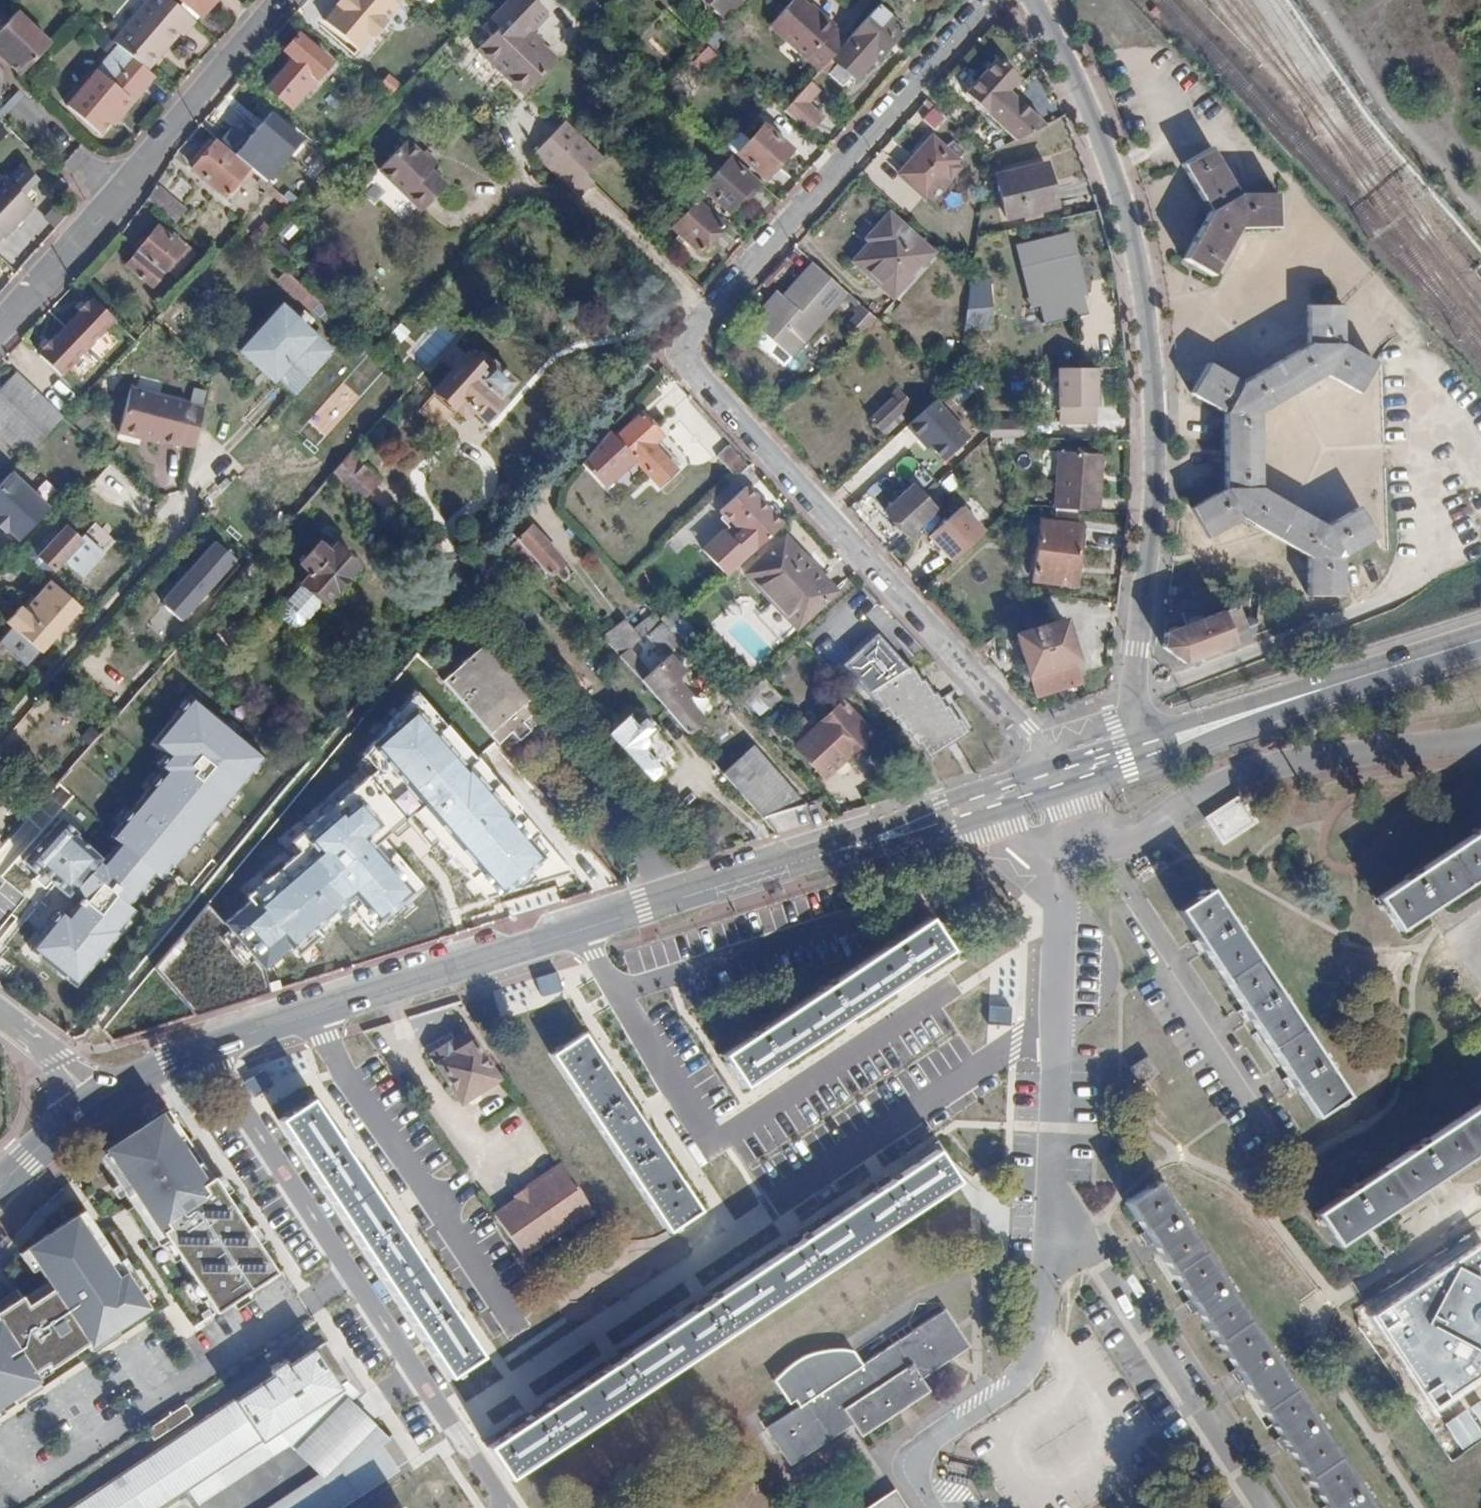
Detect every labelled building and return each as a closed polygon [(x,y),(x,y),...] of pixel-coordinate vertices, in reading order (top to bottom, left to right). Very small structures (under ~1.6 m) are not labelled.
[(170,0),(147,0),(146,1),(149,3),(118,41),(155,71),(182,37),(185,40),(199,23),(170,0)] [(199,18),(215,0),(177,0),(199,18)] [(401,0),(339,0),(336,4),(337,5),(324,20),(359,49),(372,34),(374,36),(384,23),(382,22),(401,0)] [(531,0),(505,0),(479,28),(488,36),(475,50),(522,94),(554,59),(527,33),(546,13),(531,0)] [(742,0),(714,0),(718,2),(714,9),(725,19),(727,17),(742,0)] [(829,59),(846,40),(800,0),(792,0),(771,25),(818,71),(829,59)] [(875,61),(903,30),(877,6),(846,40),(829,59),(855,81),(872,62),(875,61)] [(9,62),(22,76),(53,43),(21,12),(10,22),(0,14),(0,54),(1,53),(9,62)] [(725,38),(736,26),(727,17),(725,19),(715,30),(725,38)] [(710,26),(696,41),(700,47),(703,44),(715,30),(710,26)] [(713,52),(725,38),(715,30),(703,44),(706,46),(713,52)] [(290,108),(330,63),(297,35),(281,53),(290,61),(286,65),(267,88),(290,108)] [(695,59),(709,71),(721,59),(713,52),(706,46),(695,59)] [(138,95),(143,99),(159,82),(120,49),(110,60),(120,68),(106,83),(97,74),(67,107),(99,137),(111,124),(138,95)] [(4,66),(9,62),(1,53),(0,54),(0,62),(4,66)] [(965,91),(1017,138),(1043,125),(1018,101),(1005,90),(1015,79),(1017,77),(997,59),(965,91)] [(110,60),(97,74),(106,83),(120,68),(110,60)] [(380,86),(389,93),(397,84),(388,76),(380,86)] [(1019,84),(1015,79),(1005,90),(1018,101),(1020,98),(1013,91),(1019,84)] [(806,85),(780,113),(805,135),(818,119),(804,104),(814,93),(806,85)] [(111,124),(117,128),(143,99),(138,95),(111,124)] [(256,164),(271,176),(302,139),(269,111),(244,141),(262,157),(256,164)] [(790,150),(765,127),(750,143),(735,155),(761,181),(790,150)] [(727,147),(735,155),(750,143),(739,133),(727,147)] [(932,138),(898,174),(922,196),(943,175),(946,177),(962,160),(950,149),(947,152),(932,138)] [(547,139),(531,155),(533,156),(548,140),(547,139)] [(223,195),(248,167),(216,140),(192,167),(223,195)] [(533,156),(577,198),(583,192),(591,183),(585,176),(548,140),(533,156)] [(430,172),(433,168),(406,142),(378,170),(420,213),(445,187),(430,172)] [(1211,149),(1182,166),(1209,213),(1184,260),(1213,276),(1239,228),(1277,227),(1277,195),(1239,193),(1211,149)] [(743,196),(747,198),(759,185),(729,158),(701,190),(728,214),(743,196)] [(1044,161),(997,171),(1008,212),(1054,203),(1044,161)] [(2,176),(0,178),(0,234),(30,203),(25,199),(32,192),(26,186),(35,178),(21,164),(5,179),(2,176)] [(52,189),(59,196),(69,186),(62,178),(52,189)] [(185,209),(155,184),(147,201),(175,223),(185,209)] [(274,190),(270,194),(286,210),(291,205),(274,190)] [(668,229),(695,253),(719,228),(691,203),(668,229)] [(857,259),(899,298),(935,259),(888,217),(876,228),(880,233),(857,259)] [(269,227),(263,223),(250,237),(255,242),(269,227)] [(123,264),(151,287),(183,247),(157,226),(123,264)] [(1021,247),(1030,283),(1077,273),(1068,238),(1021,247)] [(777,311),(767,304),(760,312),(757,310),(753,314),(755,317),(752,320),(756,324),(748,332),(779,359),(800,337),(802,338),(843,292),(812,264),(781,298),(785,302),(777,311)] [(277,281),(309,310),(318,301),(286,271),(277,281)] [(1077,273),(1030,283),(1036,306),(1046,304),(1050,324),(1088,317),(1083,297),(1077,273)] [(982,282),(969,282),(960,345),(1000,341),(996,292),(983,293),(982,282)] [(776,294),(767,304),(777,311),(785,302),(781,298),(776,294)] [(59,376),(113,321),(92,300),(38,355),(59,376)] [(1225,451),(1258,451),(1258,413),(1325,374),(1357,392),(1374,363),(1343,344),(1342,305),(1307,306),(1307,344),(1240,382),(1208,363),(1192,394),(1225,414),(1225,451)] [(274,376),(295,394),(331,353),(281,307),(240,352),(256,367),(258,367),(272,380),(274,376)] [(503,403),(499,398),(513,383),(490,362),(486,361),(477,355),(471,360),(466,355),(434,390),(462,415),(470,409),(484,423),(503,403)] [(1094,366),(1057,367),(1059,419),(1096,418),(1094,381),(1094,366)] [(24,459),(64,417),(16,371),(0,389),(0,436),(24,459)] [(207,406),(133,391),(124,435),(199,450),(207,406)] [(892,401),(870,420),(884,437),(902,421),(898,416),(902,412),(892,401)] [(976,438),(939,401),(911,428),(948,466),(976,438)] [(643,463),(662,485),(679,469),(653,440),(661,433),(646,415),(621,437),(613,432),(585,463),(609,490),(643,463)] [(1023,425),(984,425),(990,441),(1023,441),(1023,425)] [(738,476),(750,465),(729,445),(718,456),(738,476)] [(1258,451),(1225,451),(1225,488),(1192,509),(1208,537),(1242,518),(1309,558),(1309,594),(1342,594),(1342,556),(1374,538),(1359,508),(1325,526),(1258,488),(1258,451)] [(1058,452),(1054,510),(1097,513),(1099,477),(1094,477),(1095,454),(1058,452)] [(349,455),(332,474),(360,501),(377,482),(349,455)] [(0,485),(0,530),(4,534),(6,531),(18,542),(47,510),(10,474),(1,484),(0,485)] [(886,512),(911,540),(945,511),(919,484),(886,512)] [(730,570),(780,524),(745,487),(718,513),(729,526),(707,547),(730,570)] [(961,508),(933,536),(938,543),(956,562),(959,566),(988,537),(961,508)] [(79,540),(57,520),(42,535),(50,541),(37,557),(52,570),(79,540)] [(1080,528),(1040,523),(1033,581),(1073,585),(1080,528)] [(546,575),(547,577),(562,564),(530,526),(520,534),(516,530),(511,536),(514,540),(546,575)] [(744,573),(794,628),(835,589),(784,536),(744,573)] [(216,538),(165,604),(192,625),(243,559),(216,538)] [(535,583),(546,575),(514,540),(504,547),(535,583)] [(299,583),(322,604),(357,565),(334,545),(327,551),(318,543),(313,543),(296,559),(299,564),(307,574),(299,583)] [(40,651),(80,607),(50,581),(24,610),(20,605),(7,621),(40,651)] [(1258,594),(1248,593),(1247,618),(1243,621),(1237,608),(1164,632),(1162,646),(1183,661),(1256,634),(1258,594)] [(416,614),(424,621),(435,607),(428,602),(416,614)] [(668,629),(680,617),(672,608),(658,619),(661,623),(668,629)] [(658,619),(654,615),(632,631),(640,640),(661,623),(658,619)] [(689,627),(680,617),(668,629),(677,639),(689,627)] [(611,630),(628,650),(640,640),(632,631),(623,620),(611,630)] [(1066,620),(1017,633),(1035,696),(1082,681),(1066,620)] [(635,676),(686,735),(702,721),(668,684),(673,679),(656,660),(679,641),(677,639),(668,629),(661,623),(640,640),(628,650),(626,651),(642,669),(635,676)] [(601,638),(618,657),(626,651),(628,650),(611,630),(601,638)] [(441,680),(495,742),(511,729),(520,740),(532,730),(523,719),(538,706),(483,643),(441,680)] [(642,669),(626,651),(618,657),(635,676),(642,669)] [(170,670),(179,659),(172,652),(162,663),(170,670)] [(914,673),(878,697),(888,712),(893,709),(912,739),(915,737),(925,751),(960,726),(951,712),(947,714),(925,685),(923,687),(914,673)] [(762,679),(750,690),(754,694),(747,701),(759,714),(766,707),(768,709),(779,698),(762,679)] [(574,872),(416,690),(344,753),(359,770),(279,839),(291,853),(244,893),(247,902),(223,922),(262,967),(290,943),(299,953),(355,905),(372,926),(419,886),(380,841),(414,811),(487,896),(574,872)] [(268,757),(191,692),(148,743),(164,757),(156,766),(164,773),(109,838),(122,844),(106,864),(99,858),(74,888),(89,900),(67,926),(62,922),(38,950),(77,982),(138,910),(130,903),(154,875),(162,882),(268,757)] [(841,702),(793,745),(819,775),(831,765),(834,770),(837,771),(841,770),(844,768),(845,765),(845,762),(843,760),(840,757),(867,733),(841,702)] [(630,716),(609,735),(651,783),(663,771),(645,751),(647,736),(655,729),(644,717),(636,723),(630,716)] [(766,764),(735,791),(760,819),(802,803),(766,764)] [(1211,825),(1226,846),(1255,827),(1240,805),(1211,825)] [(38,876),(42,874),(67,896),(74,888),(99,858),(72,837),(75,833),(60,820),(23,861),(38,876)] [(1379,903),(1402,935),(1480,881),(1480,835),(1379,903)] [(1208,894),(1178,915),(1315,1119),(1345,1098),(1208,894)] [(949,954),(928,922),(720,1055),(740,1086),(949,954)] [(10,957),(0,950),(0,974),(10,957)] [(430,1054),(459,1100),(492,1078),(464,1033),(430,1054)] [(699,1209),(579,1033),(550,1054),(666,1230),(699,1209)] [(1158,1077),(1149,1062),(1129,1076),(1138,1090),(1158,1077)] [(477,1354),(307,1099),(276,1119),(447,1374),(477,1354)] [(1318,1215),(1340,1246),(1480,1152),(1480,1107),(1318,1215)] [(96,1158),(152,1242),(160,1236),(212,1314),(274,1273),(166,1111),(96,1158)] [(959,1182),(936,1150),(487,1447),(508,1480),(959,1182)] [(590,1208),(560,1161),(516,1193),(518,1197),(496,1213),(527,1255),(590,1208)] [(1157,1186),(1127,1206),(1327,1507),(1372,1507),(1157,1186)] [(81,1212),(41,1237),(41,1245),(50,1290),(25,1307),(19,1298),(0,1310),(0,1406),(36,1382),(31,1375),(44,1366),(47,1371),(98,1336),(95,1332),(108,1324),(113,1331),(146,1309),(81,1212)] [(1372,1314),(1436,1410),(1480,1380),(1480,1242),(1372,1314)] [(971,1343),(946,1309),(767,1428),(791,1462),(852,1422),(861,1435),(929,1389),(921,1377),(971,1343)] [(323,1343),(72,1507),(157,1507),(190,1486),(201,1502),(225,1486),(215,1470),(275,1430),(288,1445),(295,1453),(344,1403),(353,1394),(346,1384),(349,1381),(323,1343)] [(344,1403),(295,1453),(319,1479),(333,1470),(328,1463),(367,1425),(344,1403)] [(333,1470),(319,1479),(276,1507),(334,1507),(394,1468),(393,1466),(404,1458),(388,1433),(383,1436),(367,1425),(328,1463),(333,1470)] [(275,1430),(215,1470),(225,1486),(288,1445),(275,1430)] [(887,1495),(896,1507),(908,1507),(895,1490),(887,1495)] [(887,1495),(868,1507),(896,1507),(887,1495)] [(395,1507),(414,1507),(408,1499),(395,1507)]
